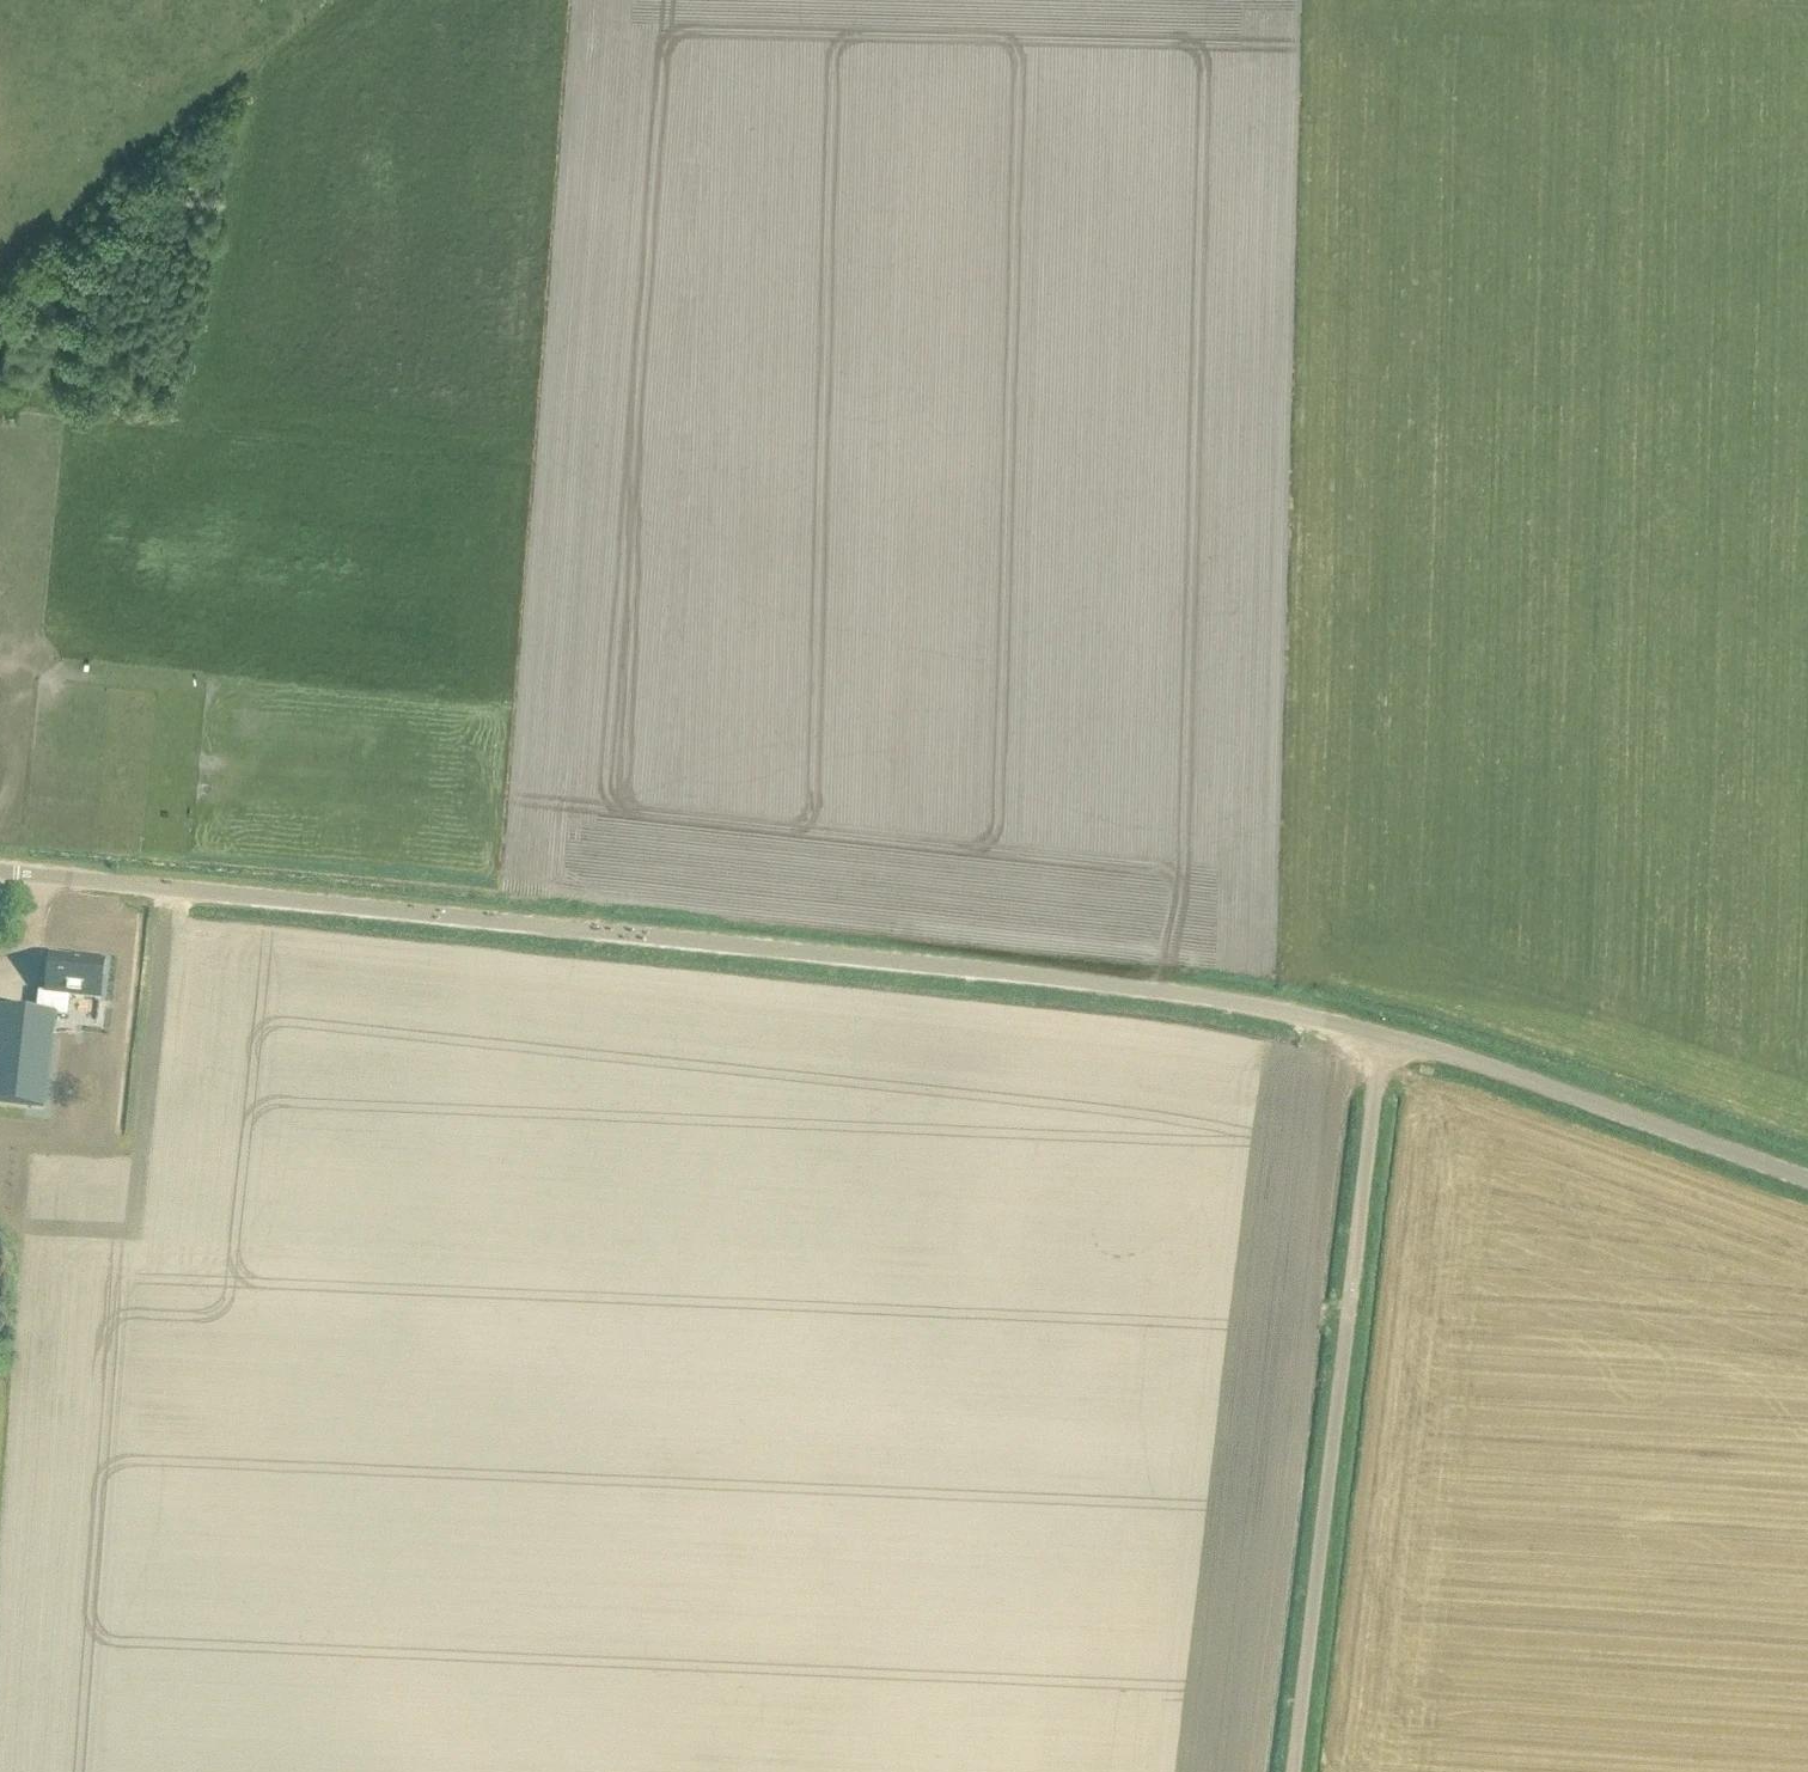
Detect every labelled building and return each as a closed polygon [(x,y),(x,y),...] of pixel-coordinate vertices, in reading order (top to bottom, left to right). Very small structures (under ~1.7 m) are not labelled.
[(104,963),(50,957),(43,1016),(0,1011),(0,1107),(44,1112),(56,998),(100,1003),(104,963)]
